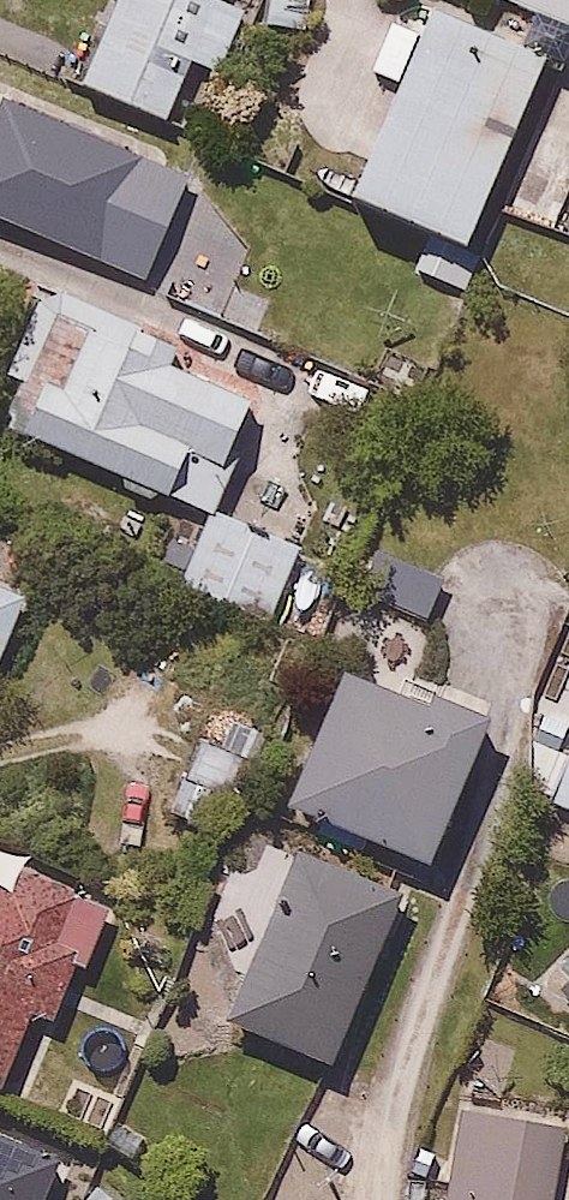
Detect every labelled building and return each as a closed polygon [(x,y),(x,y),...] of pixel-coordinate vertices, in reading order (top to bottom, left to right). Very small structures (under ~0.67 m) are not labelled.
[(81,83),(174,120),(197,62),(222,72),(249,4),(238,0),(113,0),(81,83)] [(435,0),(428,0),(349,196),(464,243),(545,44),(435,0)] [(0,105),(0,208),(156,272),(199,167),(160,151),(151,174),(135,167),(143,149),(100,132),(105,119),(82,109),(76,123),(5,94),(0,105)] [(255,393),(60,295),(1,425),(169,503),(173,494),(214,513),(235,468),(213,458),(222,439),(232,443),(255,393)] [(306,549),(228,500),(183,572),(260,621),(306,549)] [(20,614),(31,613),(29,582),(9,581),(0,578),(0,666),(20,614)] [(492,713),(347,650),(284,796),(429,859),(492,713)] [(568,799),(568,744),(547,789),(568,799)] [(411,879),(301,831),(221,1014),(331,1062),(411,879)] [(37,1006),(63,1018),(119,898),(14,849),(1,878),(0,877),(0,1085),(37,1006)] [(568,1137),(568,1132),(469,1108),(447,1199),(554,1199),(568,1137)]
